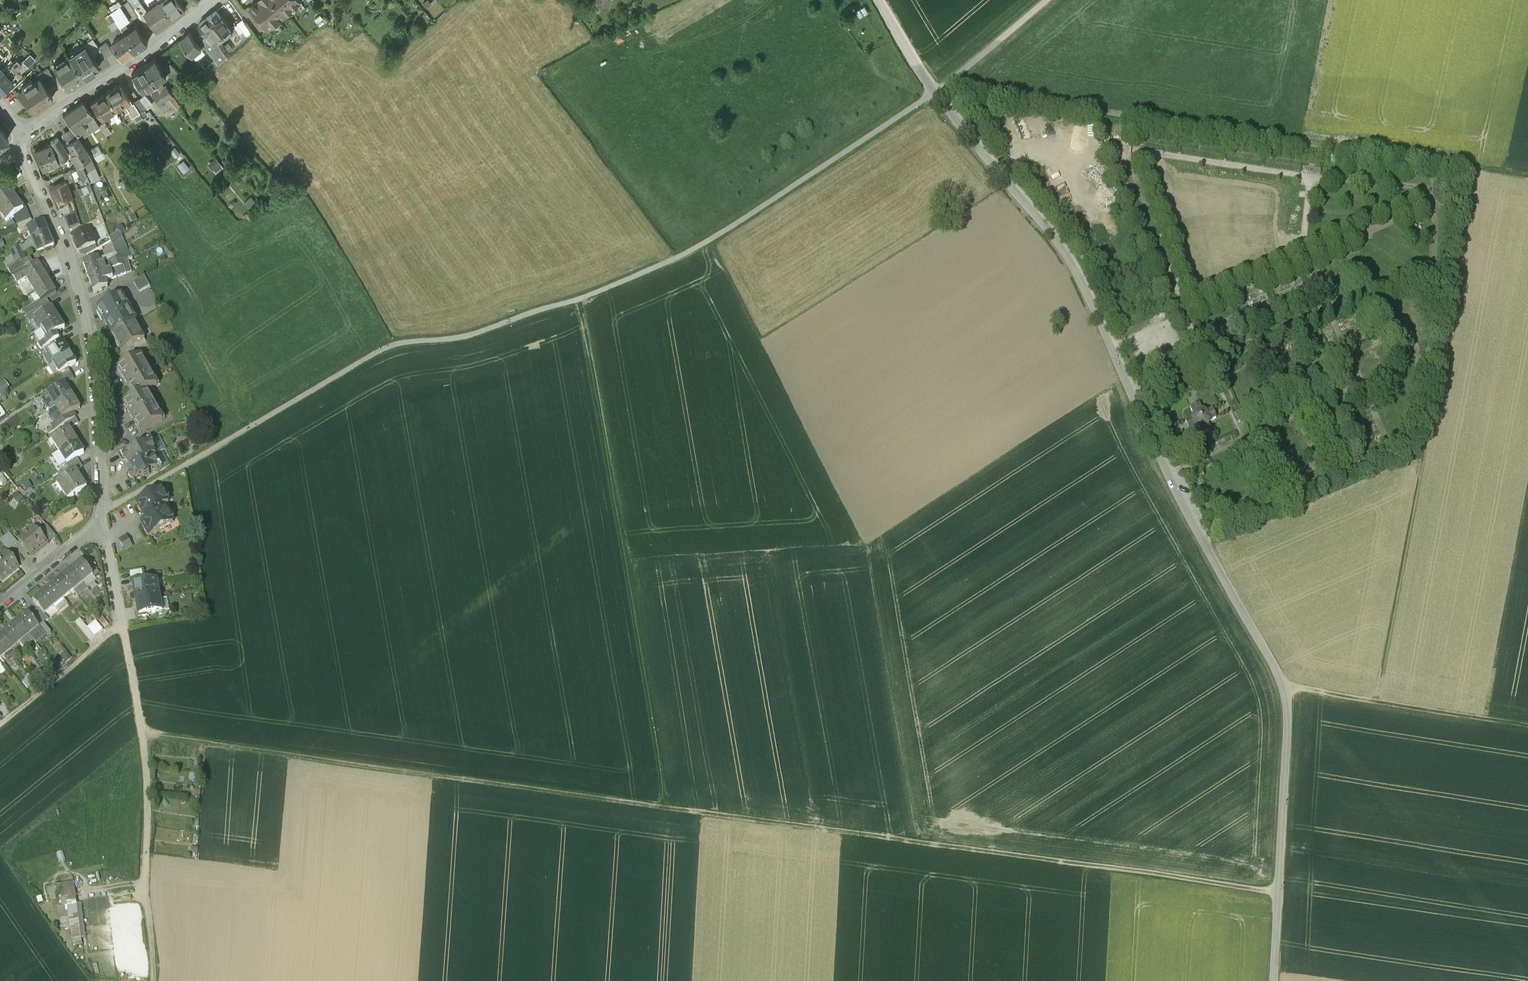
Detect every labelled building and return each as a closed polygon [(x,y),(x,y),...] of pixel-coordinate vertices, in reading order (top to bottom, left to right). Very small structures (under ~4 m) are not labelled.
[(120,25),(124,33),(129,29),(126,24),(139,15),(134,8),(129,0),(111,12),(112,12),(120,25)] [(162,0),(161,0),(146,10),(144,12),(150,20),(156,30),(174,18),(162,0)] [(174,18),(186,9),(180,0),(162,0),(174,18)] [(275,0),(258,0),(250,6),(257,15),(257,16),(262,22),(263,22),(268,27),(286,13),(275,0)] [(286,13),(301,0),(275,0),(286,13)] [(144,24),(150,20),(144,12),(146,10),(141,3),(134,8),(139,15),(144,24)] [(220,17),(217,11),(208,17),(197,23),(207,36),(211,42),(215,39),(211,33),(208,27),(220,17)] [(116,28),(120,25),(112,12),(109,14),(113,21),(109,24),(112,30),(116,28)] [(211,33),(215,39),(218,42),(220,41),(226,36),(224,33),(230,29),(221,16),(220,17),(208,27),(211,33)] [(252,32),(242,19),(237,23),(246,36),(252,32)] [(124,33),(135,49),(148,41),(137,24),(129,29),(124,33)] [(135,49),(124,33),(112,41),(123,58),(135,49)] [(195,40),(190,33),(180,40),(192,55),(201,48),(195,40)] [(202,49),(205,47),(204,47),(207,45),(203,39),(200,36),(195,40),(201,48),(202,49)] [(203,39),(207,45),(211,42),(207,36),(203,39)] [(85,46),(90,55),(100,49),(98,47),(92,38),(82,44),(84,47),(85,46)] [(229,55),(220,41),(218,42),(215,39),(211,42),(207,45),(204,47),(205,47),(215,60),(218,64),(229,55)] [(106,42),(98,47),(100,49),(105,58),(113,53),(106,42)] [(84,47),(69,57),(83,78),(99,67),(94,59),(93,59),(90,55),(85,46),(84,47)] [(29,52),(21,60),(27,65),(34,58),(29,52)] [(11,63),(15,67),(16,68),(21,62),(20,61),(21,60),(18,56),(11,63)] [(69,57),(68,56),(53,66),(67,88),(83,78),(69,57)] [(144,66),(159,89),(166,85),(165,82),(163,84),(159,79),(166,75),(156,59),(144,66)] [(207,73),(218,64),(215,60),(204,69),(207,73)] [(13,81),(7,76),(15,67),(11,63),(3,71),(0,74),(0,92),(13,81)] [(159,89),(144,66),(132,74),(142,90),(149,86),(154,93),(159,89)] [(42,71),(49,81),(54,78),(47,68),(42,71)] [(37,75),(39,77),(43,84),(49,81),(42,71),(37,75)] [(184,90),(191,84),(178,72),(173,77),(184,90)] [(43,84),(39,77),(18,91),(31,111),(37,107),(38,109),(42,106),(41,105),(52,97),(43,84)] [(129,99),(119,83),(105,92),(115,108),(120,106),(129,99)] [(173,95),(166,85),(159,89),(160,89),(166,100),(169,98),(173,95)] [(160,89),(159,89),(154,93),(151,94),(162,111),(173,104),(169,98),(166,100),(160,89)] [(120,116),(115,108),(105,92),(90,101),(101,118),(111,111),(117,121),(121,118),(120,116)] [(144,94),(139,98),(147,108),(153,104),(144,94)] [(147,108),(139,98),(133,103),(139,113),(147,108)] [(82,101),(72,108),(82,121),(86,118),(91,114),(92,114),(82,101)] [(120,106),(115,108),(120,116),(124,113),(120,106)] [(82,121),(72,108),(63,115),(77,133),(86,127),(82,121)] [(98,123),(91,114),(86,118),(92,127),(98,123)] [(73,152),(83,145),(81,142),(78,137),(68,142),(73,152)] [(51,144),(59,162),(69,156),(58,138),(50,142),(51,144)] [(42,169),(59,162),(51,144),(35,151),(42,169)] [(83,145),(73,152),(70,154),(77,165),(77,166),(82,162),(90,157),(83,145)] [(86,173),(82,162),(77,166),(77,165),(75,166),(76,168),(80,175),(86,173)] [(80,175),(76,168),(71,170),(74,178),(80,175)] [(74,178),(71,170),(63,173),(66,179),(67,181),(74,178)] [(54,184),(66,179),(63,173),(63,172),(51,177),(54,184)] [(54,184),(50,186),(59,208),(66,205),(71,215),(76,213),(74,203),(67,181),(66,179),(54,184)] [(10,191),(7,186),(0,191),(0,198),(10,191)] [(0,198),(0,212),(7,221),(15,216),(24,209),(10,191),(0,198)] [(16,218),(28,213),(26,208),(24,209),(15,216),(16,218)] [(19,224),(31,219),(28,213),(16,218),(19,224)] [(78,226),(80,226),(76,213),(71,215),(65,218),(70,230),(73,229),(78,226)] [(29,230),(28,229),(34,226),(31,219),(19,224),(18,225),(21,233),(29,230)] [(102,219),(79,229),(82,234),(89,231),(104,224),(102,219)] [(48,233),(43,222),(34,226),(28,229),(29,230),(33,240),(48,233)] [(96,245),(89,231),(82,234),(79,229),(78,226),(73,229),(76,236),(72,238),(79,253),(84,251),(96,245)] [(55,248),(48,233),(33,240),(32,241),(35,248),(38,255),(55,248)] [(113,246),(123,240),(121,235),(111,241),(113,246)] [(115,254),(114,260),(121,258),(122,262),(127,259),(130,257),(123,240),(113,246),(112,247),(115,254)] [(22,254),(35,248),(32,241),(19,248),(22,254)] [(98,249),(96,245),(84,251),(86,256),(89,255),(98,249)] [(25,261),(22,254),(19,248),(11,253),(16,265),(25,261)] [(114,260),(115,254),(98,259),(100,265),(114,260)] [(88,278),(117,268),(114,260),(100,265),(98,259),(97,258),(83,263),(88,278)] [(114,260),(117,268),(123,266),(122,262),(121,258),(114,260)] [(20,274),(35,266),(30,259),(25,261),(16,265),(20,274)] [(127,259),(122,262),(123,266),(126,274),(132,272),(127,259)] [(49,282),(38,264),(35,266),(20,274),(14,277),(19,286),(28,280),(34,291),(49,282)] [(14,277),(20,274),(16,265),(8,269),(12,278),(14,277)] [(117,268),(88,278),(93,293),(108,288),(105,281),(126,274),(123,266),(117,268)] [(150,286),(144,275),(133,282),(139,292),(150,286)] [(34,291),(28,280),(19,286),(25,296),(34,291)] [(56,293),(49,282),(34,291),(40,300),(41,302),(46,299),(56,293)] [(113,335),(135,322),(136,322),(121,296),(99,309),(113,335)] [(37,310),(48,303),(46,299),(41,302),(40,300),(33,304),(37,310)] [(35,320),(52,309),(48,303),(37,310),(26,317),(30,323),(35,320)] [(37,310),(33,304),(23,311),(26,317),(37,310)] [(55,314),(52,309),(35,320),(36,320),(37,319),(43,328),(58,318),(56,314),(55,314)] [(65,329),(58,318),(43,328),(41,329),(47,339),(56,334),(65,329)] [(113,335),(111,336),(121,353),(133,347),(145,340),(145,339),(142,340),(133,324),(135,323),(135,322),(113,335)] [(50,345),(59,339),(60,339),(56,334),(47,339),(47,340),(50,345)] [(50,345),(47,340),(47,339),(39,344),(39,343),(37,344),(41,350),(50,345)] [(53,350),(62,344),(59,339),(50,345),(53,350)] [(148,345),(145,340),(133,347),(135,351),(135,352),(148,345)] [(70,354),(63,344),(62,344),(53,350),(47,354),(49,353),(55,363),(69,354),(70,354)] [(76,364),(69,354),(55,363),(53,364),(59,373),(60,374),(67,369),(76,364)] [(157,385),(140,356),(118,369),(135,398),(124,404),(141,433),(163,420),(146,392),(157,385)] [(58,374),(59,373),(53,364),(48,367),(54,376),(58,374)] [(67,369),(60,374),(59,373),(58,374),(62,379),(71,374),(67,369)] [(74,379),(71,374),(62,379),(60,380),(63,385),(65,384),(74,379)] [(0,384),(0,396),(9,390),(4,381),(0,384)] [(55,407),(72,396),(65,384),(63,385),(48,395),(55,407)] [(80,409),(72,396),(55,407),(50,410),(50,411),(50,410),(51,410),(48,416),(51,421),(57,421),(57,422),(62,418),(63,419),(72,414),(80,409)] [(1202,411),(1199,404),(1190,408),(1193,415),(1192,418),(1185,422),(1189,430),(1195,427),(1199,429),(1202,435),(1211,432),(1208,425),(1209,421),(1216,418),(1212,409),(1205,412),(1202,411)] [(72,414),(63,419),(62,418),(57,422),(52,425),(55,431),(64,425),(75,419),(72,414)] [(75,419),(64,425),(67,430),(69,428),(69,429),(78,424),(75,419)] [(59,451),(77,441),(69,429),(69,428),(67,430),(52,439),(59,451)] [(124,457),(124,456),(143,446),(140,440),(117,453),(120,459),(124,457)] [(84,453),(77,441),(59,451),(66,463),(67,464),(76,458),(84,453)] [(155,455),(148,442),(143,446),(124,456),(124,457),(131,468),(127,470),(134,483),(158,469),(151,457),(155,455)] [(76,458),(67,464),(66,463),(65,464),(68,469),(79,463),(76,458)] [(76,471),(76,472),(82,468),(79,463),(68,469),(71,474),(76,471)] [(76,472),(76,471),(71,474),(57,482),(68,500),(87,488),(76,472)] [(168,504),(161,491),(137,505),(144,518),(145,517),(148,521),(141,524),(149,537),(173,523),(166,510),(165,511),(162,507),(168,504)] [(17,495),(12,501),(19,507),(24,501),(17,495)] [(47,526),(39,533),(47,543),(55,536),(47,526)] [(39,533),(35,527),(19,540),(32,556),(48,544),(47,543),(39,533)] [(4,537),(12,547),(17,543),(9,534),(4,537)] [(12,547),(4,537),(0,541),(0,542),(7,551),(12,547)] [(126,537),(120,540),(126,551),(132,547),(126,537)] [(5,552),(0,556),(0,580),(1,581),(18,568),(5,552)] [(84,564),(92,574),(97,570),(89,560),(84,564)] [(84,564),(82,562),(72,570),(83,583),(93,575),(92,574),(84,564)] [(74,591),(83,583),(72,570),(62,578),(74,591)] [(83,583),(88,590),(98,581),(93,575),(83,583)] [(133,585),(145,583),(144,577),(130,579),(131,585),(133,585)] [(64,599),(74,591),(62,578),(53,586),(64,599)] [(136,598),(159,594),(157,580),(145,583),(133,585),(136,598)] [(83,583),(74,591),(79,598),(88,590),(83,583)] [(54,607),(64,599),(53,586),(43,594),(54,607)] [(44,615),(54,607),(43,594),(33,602),(39,609),(44,615)] [(162,612),(159,594),(136,598),(138,612),(139,616),(147,615),(162,612)] [(64,599),(54,607),(59,613),(69,605),(64,599)] [(35,613),(43,623),(48,620),(44,615),(39,609),(35,613)] [(30,617),(39,627),(43,623),(35,613),(30,617)] [(30,617),(28,614),(18,622),(29,635),(39,627),(30,617)] [(98,621),(105,629),(109,626),(102,618),(98,621)] [(90,641),(95,637),(88,628),(80,619),(76,623),(90,641)] [(19,643),(29,635),(18,622),(9,630),(19,643)] [(88,628),(95,637),(103,630),(96,622),(88,628)] [(43,623),(39,627),(48,638),(53,634),(43,623)] [(29,635),(35,642),(38,646),(48,638),(39,627),(29,635)] [(19,643),(9,630),(0,637),(0,639),(10,651),(19,643)] [(29,635),(19,643),(26,650),(31,646),(29,645),(32,642),(35,642),(29,635)] [(10,651),(0,639),(0,659),(10,651)] [(61,656),(67,664),(73,660),(66,651),(61,656)] [(25,679),(26,680),(22,684),(27,690),(36,683),(29,675),(25,679)] [(60,889),(74,887),(73,878),(68,879),(67,877),(59,878),(60,889)] [(66,897),(76,896),(74,887),(60,889),(62,898),(66,897)] [(76,896),(66,897),(73,940),(82,938),(76,896)]
